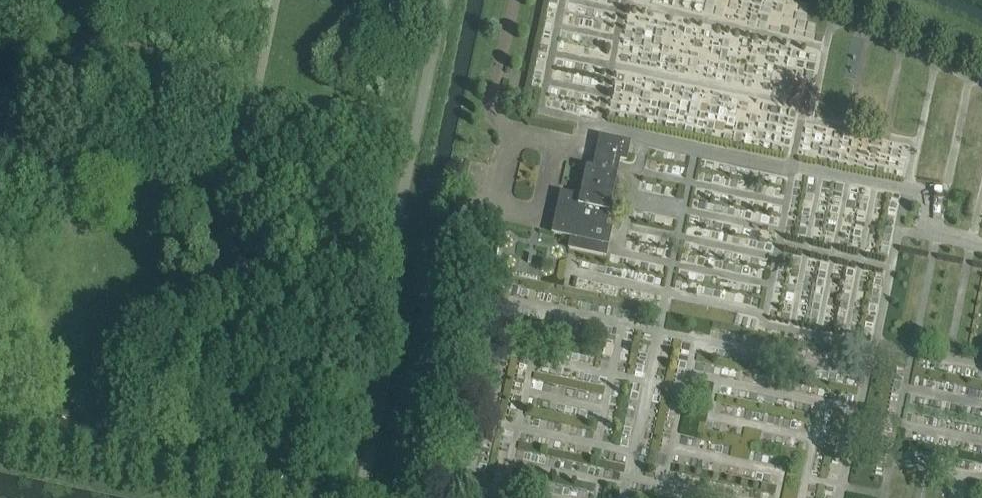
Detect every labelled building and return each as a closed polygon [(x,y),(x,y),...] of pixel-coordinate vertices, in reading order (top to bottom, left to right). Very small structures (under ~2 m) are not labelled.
[(560,194),(552,237),(575,241),(572,254),(579,255),(607,260),(613,231),(607,229),(621,163),(627,164),(631,144),(599,138),(592,171),(587,170),(580,199),(560,194)]
